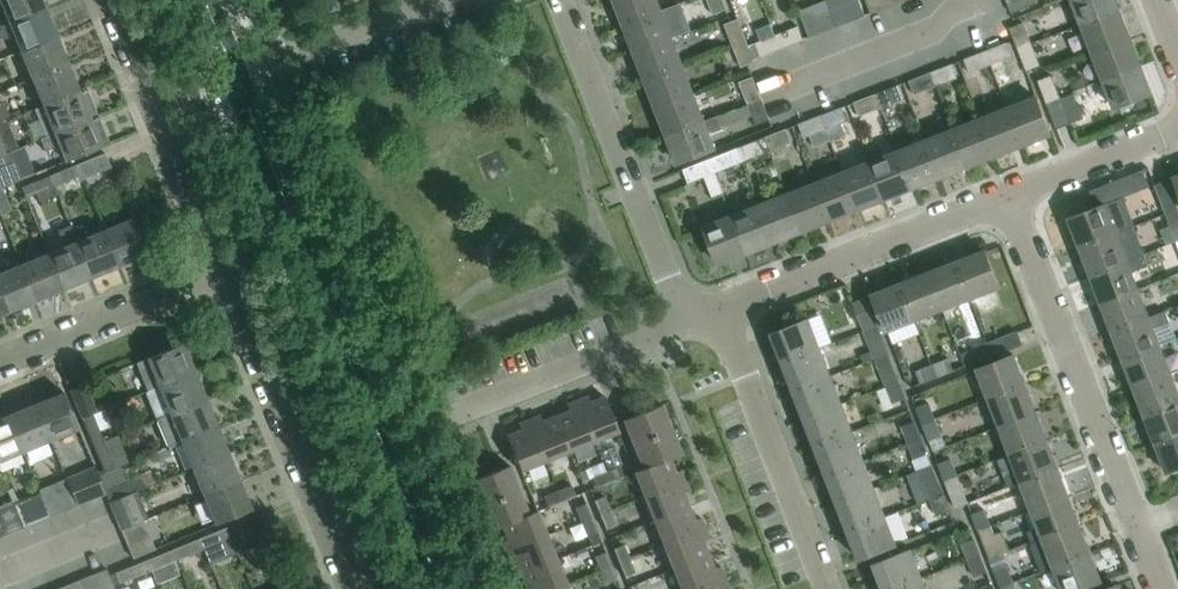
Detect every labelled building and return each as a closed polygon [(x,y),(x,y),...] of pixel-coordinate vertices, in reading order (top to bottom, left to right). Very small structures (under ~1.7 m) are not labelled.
[(9,23),(45,8),(42,0),(0,0),(9,23)] [(625,24),(661,10),(657,0),(615,0),(625,24)] [(723,0),(708,0),(713,14),(727,9),(723,0)] [(831,13),(827,0),(826,0),(800,10),(808,33),(809,37),(815,35),(837,26),(831,13)] [(831,13),(837,26),(858,18),(853,4),(846,7),(844,0),(827,0),(831,13)] [(890,0),(865,0),(870,13),(892,5),(890,0)] [(1011,12),(1037,2),(1036,0),(1006,0),(1011,12)] [(1114,0),(1073,0),(1082,24),(1118,10),(1114,0)] [(9,23),(0,26),(0,33),(2,38),(14,33),(21,50),(56,35),(45,8),(9,23)] [(671,38),(661,10),(625,24),(635,52),(671,38)] [(1129,37),(1118,10),(1082,24),(1093,51),(1129,37)] [(724,24),(733,45),(747,40),(738,18),(724,24)] [(1009,27),(1018,49),(1031,43),(1023,22),(1009,27)] [(782,48),(776,34),(775,35),(771,24),(756,30),(760,41),(749,45),(754,59),(782,48)] [(798,26),(776,34),(782,48),(803,40),(798,26)] [(68,63),(56,35),(21,50),(32,78),(68,63)] [(1140,65),(1129,37),(1093,51),(1104,79),(1140,65)] [(682,65),(671,38),(635,52),(646,79),(682,65)] [(754,59),(749,45),(747,40),(733,45),(741,67),(755,61),(754,59)] [(1007,41),(986,50),(991,64),(1013,55),(1007,41)] [(1040,65),(1031,43),(1018,49),(1026,70),(1040,65)] [(991,64),(986,50),(964,58),(970,72),(991,64)] [(80,91),(68,63),(32,78),(44,105),(44,106),(80,91)] [(952,63),(931,71),(936,85),(958,77),(952,63)] [(693,93),(682,65),(646,79),(657,107),(693,93)] [(1151,93),(1140,65),(1104,79),(1115,107),(1151,93)] [(936,85),(931,71),(909,80),(914,94),(936,85)] [(1038,80),(1046,101),(1060,96),(1051,75),(1038,80)] [(739,82),(748,103),(761,98),(753,76),(739,82)] [(897,85),(876,93),(881,107),(902,98),(897,85)] [(80,91),(44,106),(44,105),(36,108),(47,136),(91,118),(89,114),(96,112),(90,97),(87,98),(84,91),(80,92),(80,91)] [(704,121),(693,93),(657,107),(667,135),(704,121)] [(881,107),(876,93),(854,102),(859,115),(881,107)] [(1060,98),(1060,96),(1046,101),(1056,128),(1084,118),(1074,93),(1060,98)] [(1036,97),(1008,108),(1022,144),(1050,133),(1036,97)] [(770,119),(761,98),(748,103),(756,125),(770,119)] [(842,106),(820,115),(826,129),(830,141),(846,135),(841,122),(847,120),(842,106)] [(1022,144),(1008,108),(981,119),(995,155),(1022,144)] [(721,114),(704,121),(667,135),(678,163),(714,149),(708,132),(712,130),(713,133),(726,127),(721,114)] [(830,141),(826,129),(820,115),(799,123),(804,137),(810,135),(814,147),(830,141)] [(91,120),(91,118),(47,136),(42,138),(46,149),(59,144),(66,160),(102,146),(100,141),(107,139),(101,124),(98,126),(95,120),(96,119),(96,118),(91,120)] [(995,155),(981,119),(953,130),(967,166),(995,155)] [(0,123),(0,155),(10,151),(18,147),(7,120),(0,123)] [(787,128),(765,136),(771,150),(792,142),(787,128)] [(967,166),(953,130),(925,140),(939,176),(967,166)] [(771,150),(765,136),(738,147),(743,161),(771,150)] [(939,176),(925,140),(898,151),(912,187),(939,176)] [(724,169),(743,161),(738,147),(710,158),(715,172),(723,192),(721,187),(729,183),(724,169)] [(10,151),(0,155),(0,188),(2,187),(21,179),(10,151)] [(912,187),(898,151),(870,162),(884,198),(912,187)] [(105,152),(76,164),(82,178),(111,167),(105,152)] [(705,176),(713,196),(723,192),(715,172),(710,158),(683,169),(688,182),(705,176)] [(884,198),(870,162),(842,173),(856,209),(884,198)] [(82,178),(76,164),(49,175),(54,186),(57,194),(54,185),(80,174),(82,178)] [(856,209),(842,173),(815,184),(829,220),(856,209)] [(54,186),(49,175),(21,187),(26,197),(35,193),(39,201),(57,194),(54,186)] [(1154,185),(1165,213),(1177,208),(1167,180),(1154,185)] [(829,220),(815,184),(787,195),(801,230),(829,220)] [(2,187),(0,188),(0,213),(0,214),(12,209),(2,187)] [(801,230),(787,195),(760,205),(774,241),(801,230)] [(1079,247),(1116,232),(1133,226),(1122,198),(1124,198),(1123,196),(1068,218),(1079,247)] [(774,241),(760,205),(732,216),(746,252),(774,241)] [(1177,208),(1165,213),(1171,229),(1177,227),(1177,210),(1177,208)] [(746,252),(732,216),(704,227),(718,263),(746,252)] [(131,218),(104,229),(119,265),(146,254),(131,218)] [(76,241),(69,225),(57,230),(64,246),(48,252),(63,288),(91,277),(76,241)] [(1133,226),(1116,232),(1079,247),(1090,274),(1143,254),(1133,226)] [(119,265),(104,229),(76,241),(91,277),(119,265)] [(985,250),(956,261),(971,298),(999,287),(985,250)] [(63,288),(48,252),(21,263),(36,299),(63,288)] [(1143,254),(1090,274),(1101,302),(1138,288),(1132,270),(1148,264),(1143,254)] [(971,298),(956,261),(928,272),(943,309),(971,298)] [(21,263),(0,272),(0,290),(9,311),(36,299),(21,263)] [(943,309),(928,272),(900,283),(914,320),(943,309)] [(914,320),(900,283),(872,294),(886,331),(914,320)] [(1149,317),(1138,288),(1101,302),(1112,331),(1149,317)] [(9,311),(0,290),(0,314),(9,311)] [(852,301),(857,314),(870,309),(865,297),(852,301)] [(870,309),(857,314),(864,330),(876,325),(870,309)] [(1165,311),(1149,317),(1112,331),(1123,359),(1160,345),(1153,329),(1170,322),(1165,311)] [(772,333),(783,361),(820,347),(809,318),(772,333)] [(887,353),(876,325),(864,330),(875,358),(887,353)] [(1017,331),(988,342),(993,354),(1022,344),(1017,331)] [(183,342),(147,357),(136,362),(148,390),(159,386),(195,371),(183,342)] [(993,354),(988,342),(972,348),(960,353),(965,365),(977,360),(993,354)] [(1170,373),(1160,345),(1123,359),(1133,387),(1170,373)] [(831,375),(820,347),(783,361),(794,390),(831,375)] [(875,358),(886,386),(898,381),(887,353),(875,358)] [(965,365),(960,353),(949,358),(932,365),(937,377),(954,370),(965,365)] [(977,369),(988,398),(1025,383),(1014,354),(977,369)] [(937,377),(932,365),(916,371),(921,383),(937,377)] [(206,398),(195,371),(159,386),(170,413),(206,398)] [(1170,373),(1133,387),(1145,416),(1177,403),(1177,392),(1170,373)] [(842,403),(831,375),(794,390),(805,418),(842,403)] [(904,397),(898,381),(886,386),(892,402),(904,397)] [(70,389),(82,417),(96,411),(84,383),(70,389)] [(1036,411),(1025,383),(988,398),(999,425),(1036,411)] [(64,392),(35,404),(50,440),(79,428),(64,392)] [(587,395),(577,400),(593,441),(618,431),(604,395),(589,401),(587,395)] [(217,425),(206,398),(170,413),(157,419),(168,446),(181,440),(217,425)] [(593,441),(577,400),(567,404),(569,410),(555,415),(569,450),(593,441)] [(916,407),(923,424),(935,419),(928,402),(916,407)] [(853,431),(842,403),(805,418),(816,446),(853,431)] [(1145,416),(1155,443),(1177,435),(1177,403),(1145,416)] [(50,440),(35,404),(7,415),(22,451),(50,440)] [(623,419),(627,430),(635,427),(638,435),(630,438),(635,450),(642,447),(645,455),(638,458),(642,467),(643,468),(669,457),(670,458),(681,453),(674,437),(672,439),(665,421),(667,420),(661,404),(623,419)] [(105,408),(96,411),(82,417),(93,445),(104,441),(99,430),(112,424),(105,408)] [(1047,440),(1036,411),(999,425),(1010,454),(1047,440)] [(7,415),(0,418),(0,460),(22,451),(7,415)] [(569,450),(555,415),(541,421),(539,415),(529,419),(545,460),(569,450)] [(545,460),(529,419),(519,423),(521,429),(506,435),(520,470),(545,460)] [(941,435),(935,419),(923,424),(929,440),(933,451),(945,446),(941,435)] [(901,425),(908,442),(920,437),(914,420),(901,425)] [(228,453),(217,425),(181,440),(193,468),(228,453)] [(863,459),(853,431),(816,446),(826,474),(863,459)] [(1155,443),(1166,472),(1177,467),(1177,435),(1155,443)] [(105,442),(104,441),(93,445),(111,488),(127,482),(129,481),(122,465),(130,462),(119,436),(105,442)] [(931,465),(920,437),(908,442),(914,458),(912,459),(916,471),(931,465)] [(1058,468),(1047,440),(1010,454),(1016,471),(1005,475),(1010,487),(1021,482),(1058,468)] [(240,481),(228,453),(193,468),(204,496),(240,481)] [(675,471),(670,458),(669,457),(643,468),(642,467),(634,471),(644,495),(685,479),(681,469),(675,471)] [(938,463),(944,480),(957,475),(950,458),(938,463)] [(874,488),(863,459),(826,474),(837,502),(874,488)] [(514,498),(521,495),(516,483),(509,486),(506,479),(513,476),(509,464),(499,468),(471,480),(477,496),(480,494),(487,512),(484,514),(490,529),(502,525),(501,524),(528,514),(528,513),(524,503),(517,506),(514,498)] [(942,493),(931,465),(916,471),(916,472),(919,471),(930,498),(942,493)] [(66,478),(76,504),(106,492),(105,491),(94,466),(66,478)] [(620,466),(606,472),(610,481),(624,476),(620,466)] [(1068,495),(1058,468),(1021,482),(1031,510),(1068,495)] [(610,481),(606,472),(592,477),(596,487),(610,481)] [(968,503),(957,475),(944,480),(955,508),(968,503)] [(49,516),(76,504),(66,478),(39,489),(41,493),(40,494),(49,516)] [(689,489),(685,479),(644,495),(653,519),(689,505),(683,491),(689,489)] [(251,509),(240,481),(204,496),(216,524),(251,509)] [(105,491),(106,492),(110,503),(138,491),(137,490),(131,493),(127,482),(111,488),(105,491)] [(572,485),(558,491),(561,500),(575,495),(572,485)] [(885,516),(874,488),(837,502),(848,530),(885,516)] [(148,518),(138,491),(110,503),(121,529),(143,520),(148,518)] [(561,500),(558,491),(544,496),(547,506),(561,500)] [(949,510),(942,493),(930,498),(936,514),(949,510)] [(49,516),(40,494),(13,505),(22,527),(49,516)] [(1079,523),(1068,495),(1031,510),(1042,537),(1079,523)] [(594,500),(599,513),(609,509),(604,496),(594,500)] [(576,508),(581,520),(591,516),(586,504),(576,508)] [(13,505),(0,510),(0,536),(22,527),(13,505)] [(694,519),(689,505),(653,519),(663,544),(704,527),(700,517),(694,519)] [(615,524),(609,509),(599,513),(605,528),(615,524)] [(972,514),(978,530),(991,526),(984,509),(972,514)] [(536,510),(528,513),(528,514),(501,524),(502,525),(507,538),(501,541),(505,551),(546,534),(536,510)] [(226,527),(230,537),(236,553),(265,541),(254,515),(226,527)] [(597,531),(591,516),(581,520),(587,535),(597,531)] [(896,544),(885,516),(848,530),(859,559),(896,544)] [(155,548),(143,520),(121,529),(133,558),(155,548)] [(1090,552),(1079,523),(1042,537),(1053,566),(1090,552)] [(994,535),(991,526),(978,530),(989,558),(1009,550),(1002,532),(994,535)] [(202,548),(230,537),(226,527),(198,538),(202,548)] [(709,538),(704,527),(663,544),(673,568),(708,554),(703,540),(709,538)] [(556,558),(546,534),(505,551),(509,561),(515,558),(521,572),(556,558)] [(175,560),(202,548),(198,538),(171,549),(175,560)] [(961,544),(968,560),(980,555),(974,539),(961,544)] [(613,549),(618,562),(629,557),(624,545),(613,549)] [(148,571),(175,560),(171,549),(144,560),(148,571)] [(884,588),(892,588),(922,577),(911,549),(874,563),(884,588)] [(595,556),(600,569),(610,565),(605,552),(595,556)] [(1090,552),(1053,566),(1062,588),(1079,588),(1101,580),(1090,552)] [(708,554),(673,568),(682,588),(691,588),(724,576),(720,566),(714,568),(708,554)] [(987,571),(980,555),(968,560),(974,576),(987,571)] [(634,572),(629,557),(618,562),(624,576),(634,572)] [(556,558),(521,572),(526,587),(520,588),(550,588),(566,583),(556,558)] [(148,571),(144,560),(115,572),(112,574),(116,584),(134,577),(138,588),(144,588),(151,586),(146,572),(148,571)] [(616,580),(610,565),(600,569),(606,584),(616,580)] [(1006,565),(994,570),(1000,586),(1013,582),(1006,565)] [(116,584),(112,574),(109,575),(106,568),(78,580),(82,588),(115,588),(113,585),(116,584)] [(724,576),(691,588),(722,588),(728,586),(724,576)] [(922,577),(892,588),(926,588),(922,577)] [(78,580),(56,588),(82,588),(78,580)]
